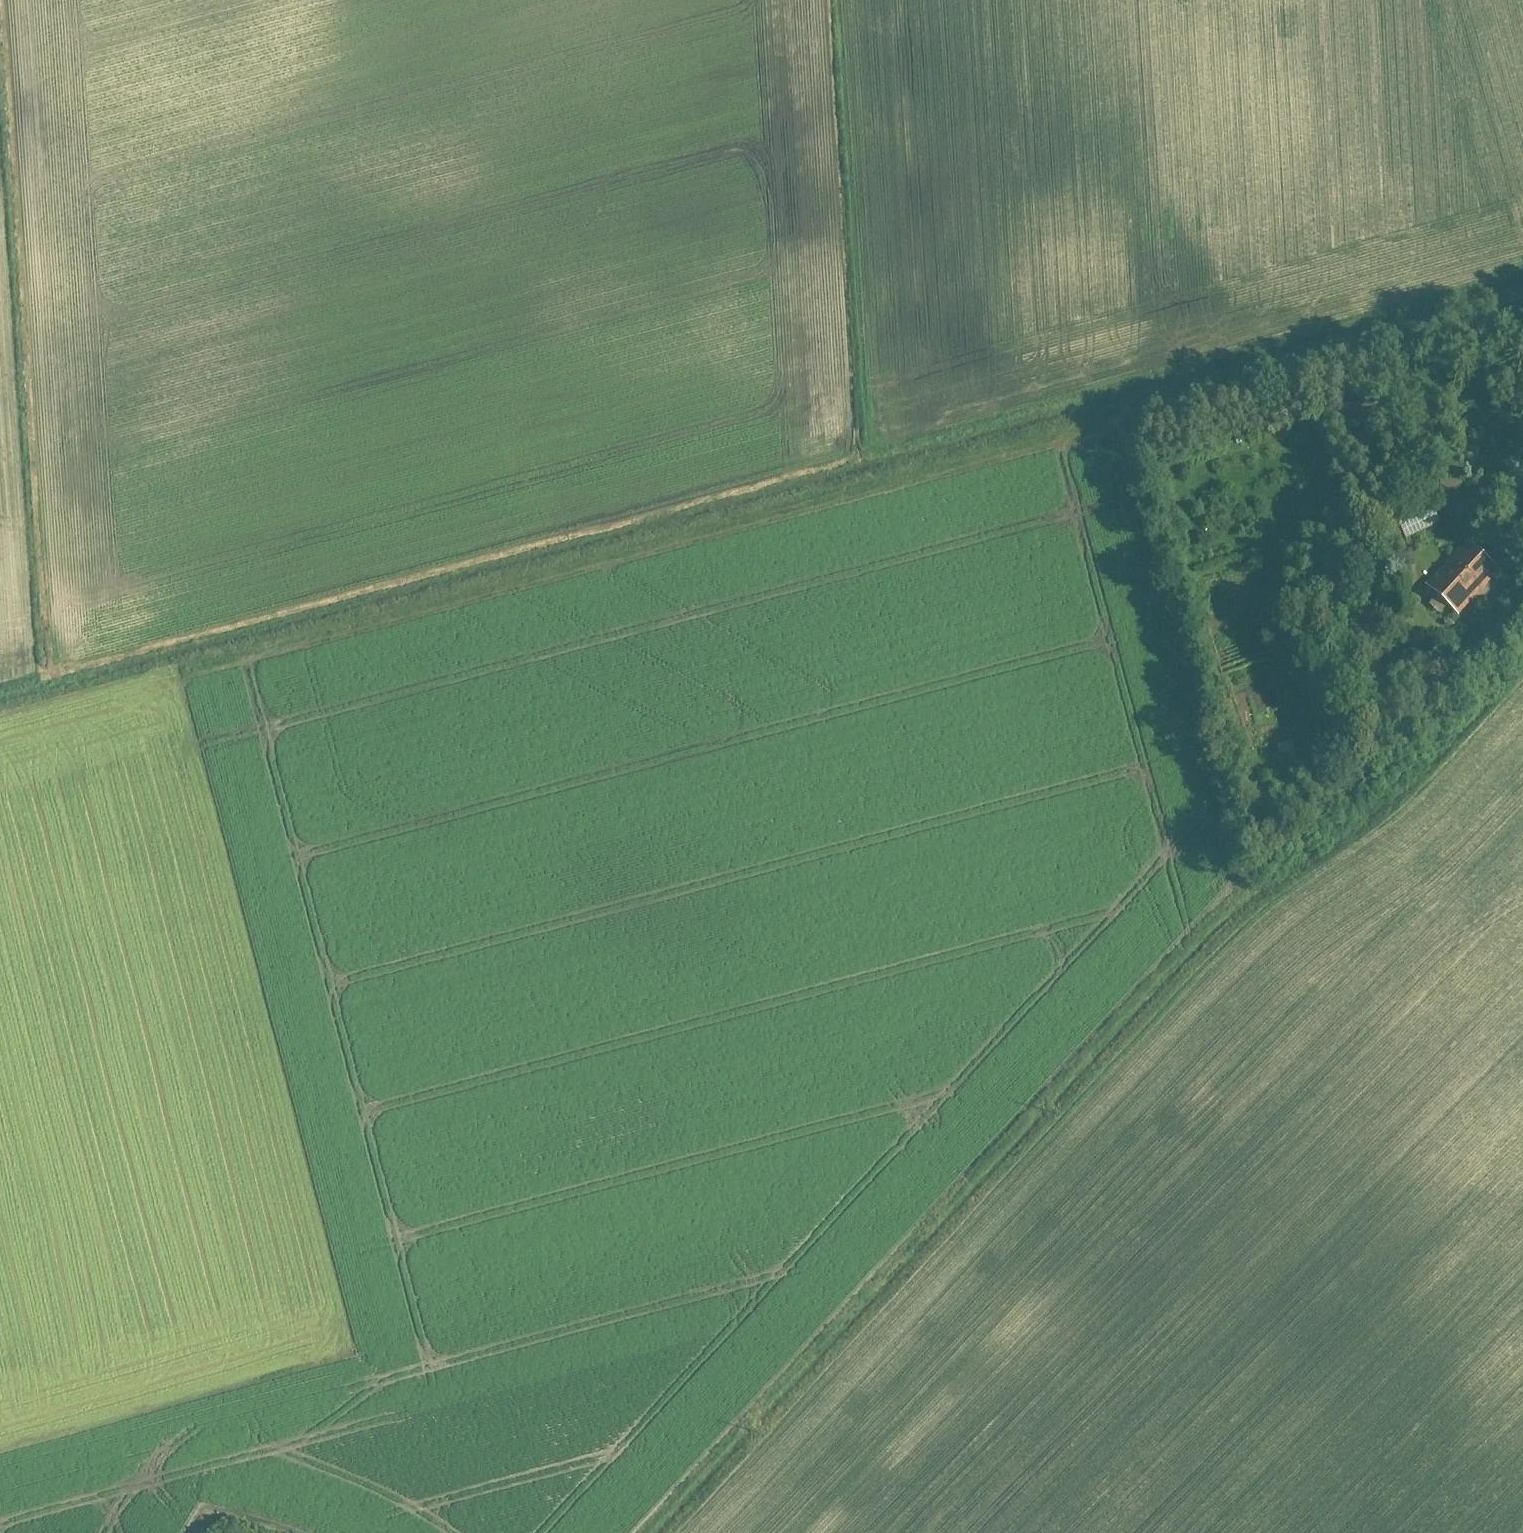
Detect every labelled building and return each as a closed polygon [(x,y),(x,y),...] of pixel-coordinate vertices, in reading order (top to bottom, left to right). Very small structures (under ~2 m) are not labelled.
[(1397,491),(1407,535),(1450,525),(1443,495),(1462,496),(1465,483),(1431,483),(1397,491)] [(1494,575),(1461,542),(1423,581),(1456,613),(1494,575)]
